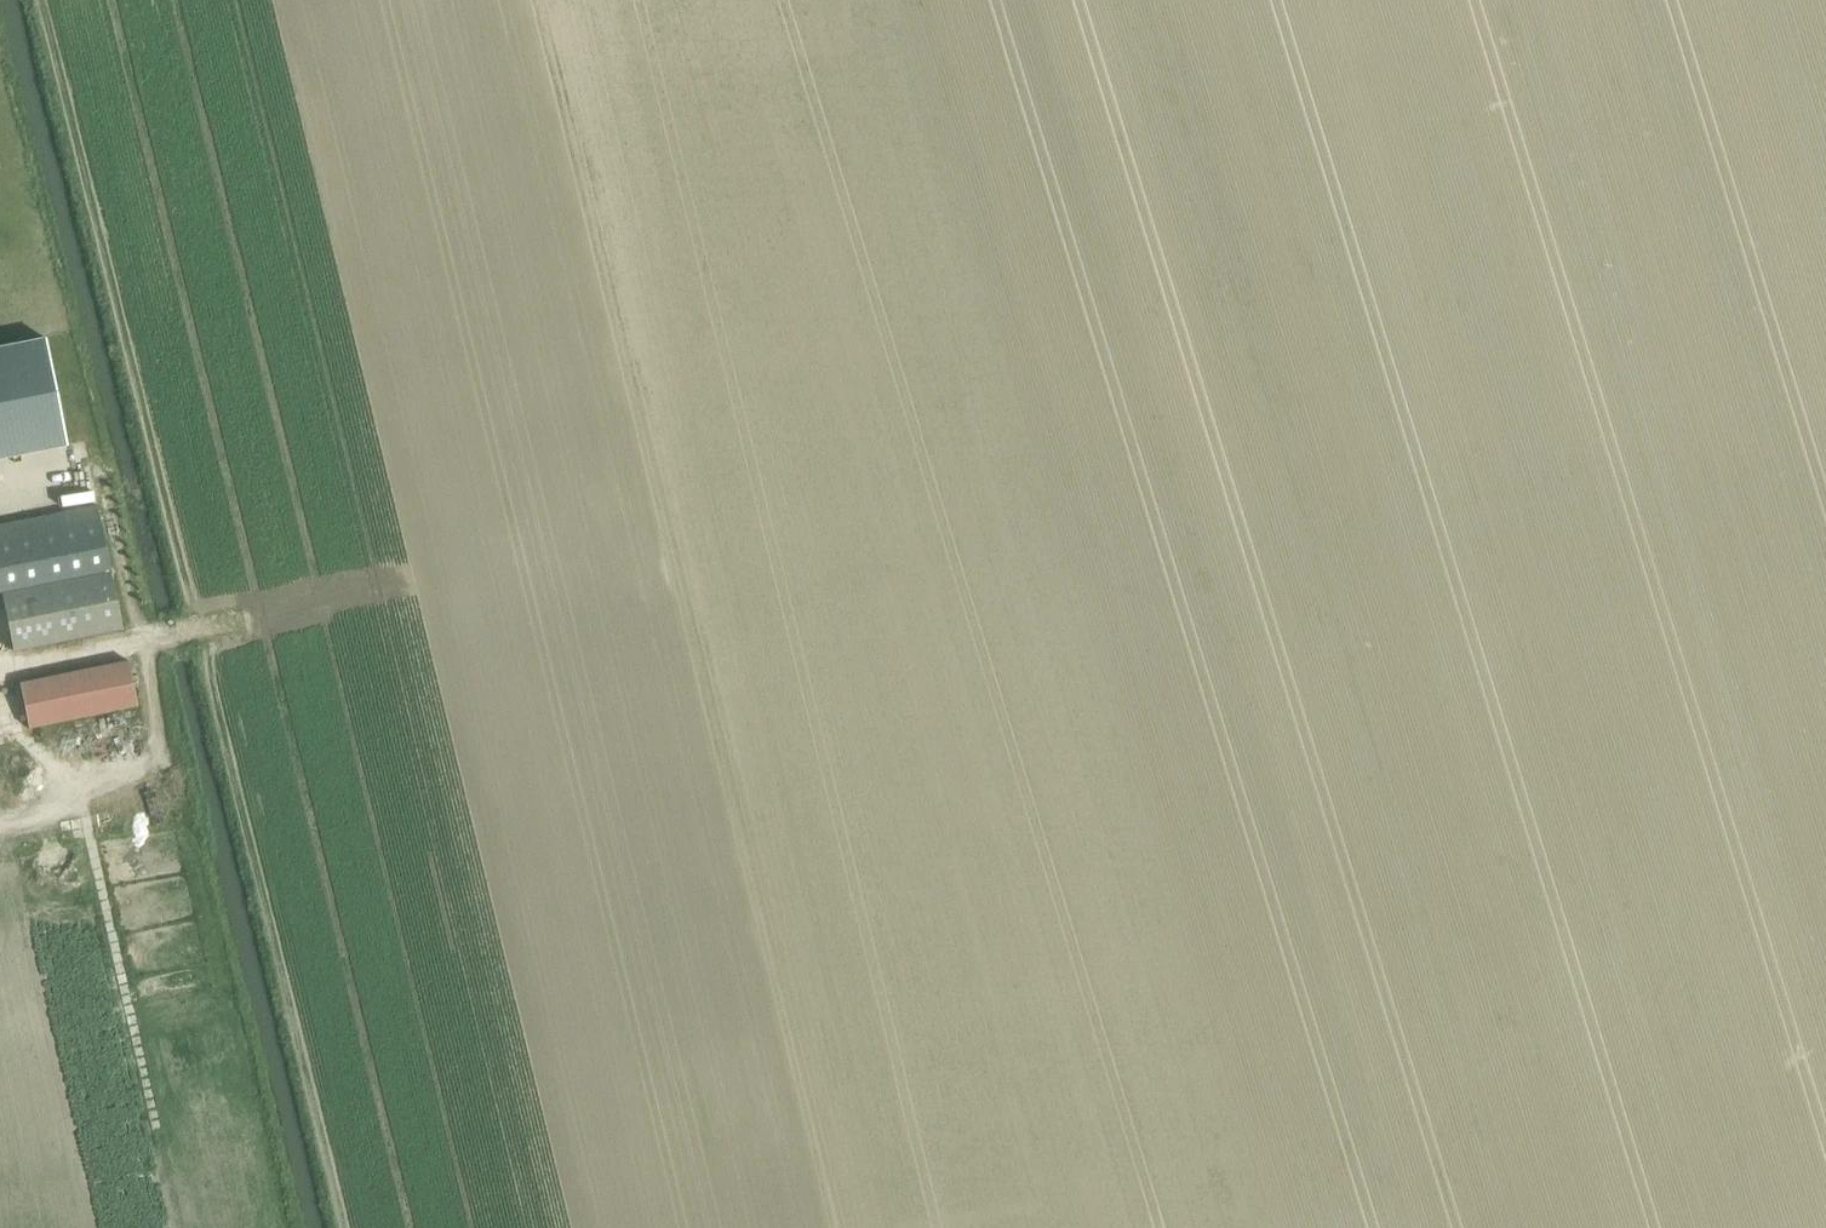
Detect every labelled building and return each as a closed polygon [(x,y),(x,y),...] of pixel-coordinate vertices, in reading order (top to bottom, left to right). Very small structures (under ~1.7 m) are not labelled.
[(0,356),(0,455),(66,443),(48,347),(0,356)] [(0,526),(0,592),(1,592),(13,652),(122,630),(98,507),(0,526)] [(129,661),(20,684),(29,730),(138,708),(129,661)]
